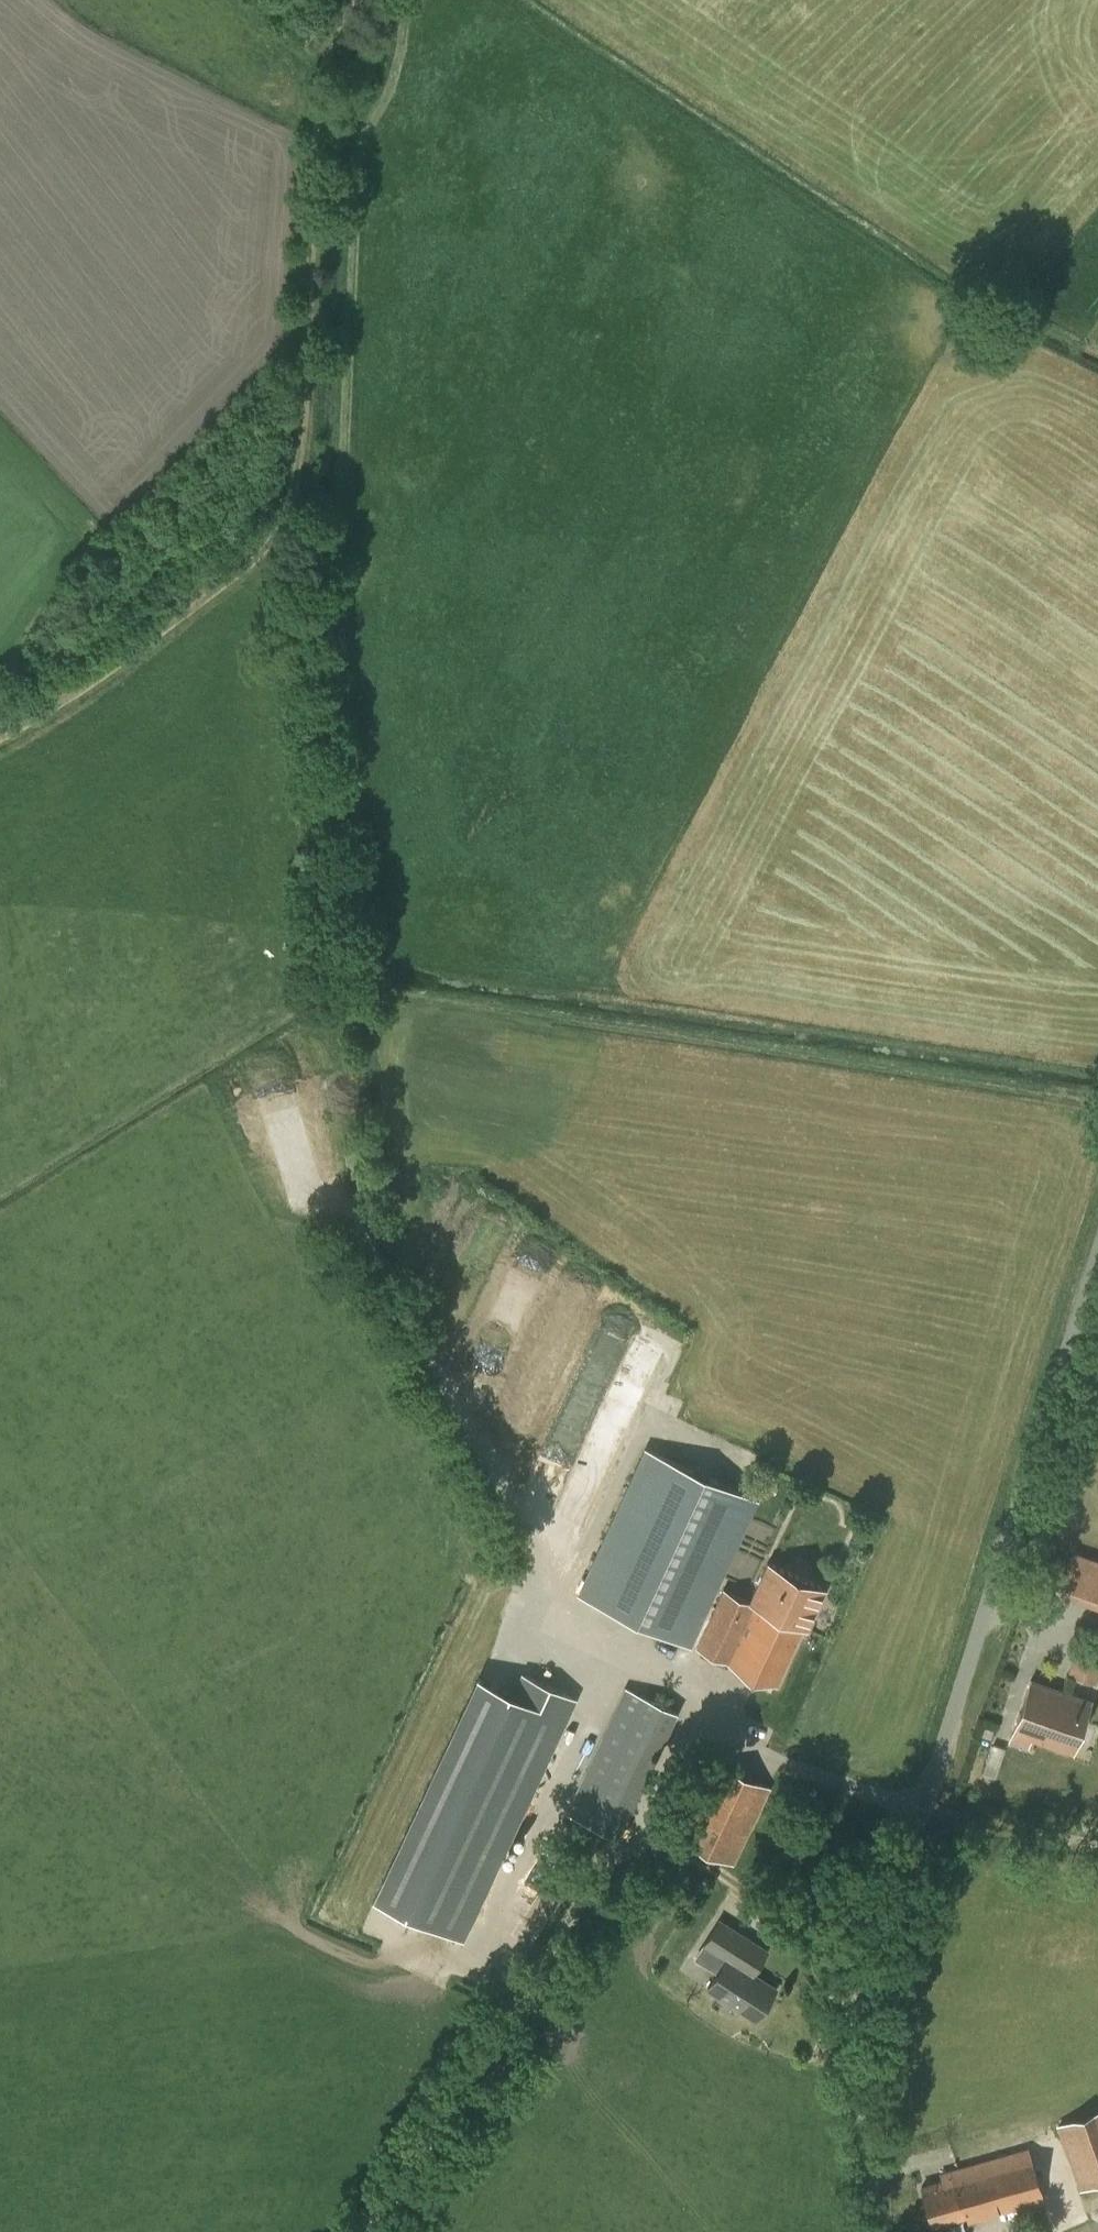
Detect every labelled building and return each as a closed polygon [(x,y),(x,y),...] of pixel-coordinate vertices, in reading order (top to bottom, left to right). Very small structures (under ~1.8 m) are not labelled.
[(583,1595),(686,1645),(755,1496),(650,1449),(583,1595)] [(1097,1603),(1097,1564),(1075,1555),(1062,1590),(1097,1603)] [(750,1601),(724,1590),(698,1648),(777,1684),(804,1626),(808,1628),(826,1589),(768,1562),(750,1601)] [(1097,1683),(1097,1679),(1097,1650),(1077,1643),(1067,1674),(1097,1683)] [(572,1697),(526,1675),(516,1695),(481,1678),(377,1899),(460,1937),(572,1697)] [(1010,1741),(1029,1748),(1032,1738),(1074,1753),(1091,1703),(1030,1682),(1010,1741)] [(575,1792),(629,1818),(679,1711),(624,1686),(575,1792)] [(716,1761),(679,1838),(734,1864),(772,1787),(716,1761)] [(729,1956),(708,1989),(756,2019),(776,1989),(741,1967),(742,1964),(729,1956)] [(689,1957),(681,1969),(701,1981),(708,1969),(689,1957)] [(1057,2125),(1057,2127),(1080,2191),(1097,2184),(1097,2111),(1057,2125)] [(920,2187),(932,2225),(967,2214),(969,2222),(1044,2199),(1029,2150),(941,2177),(942,2180),(920,2187)]
